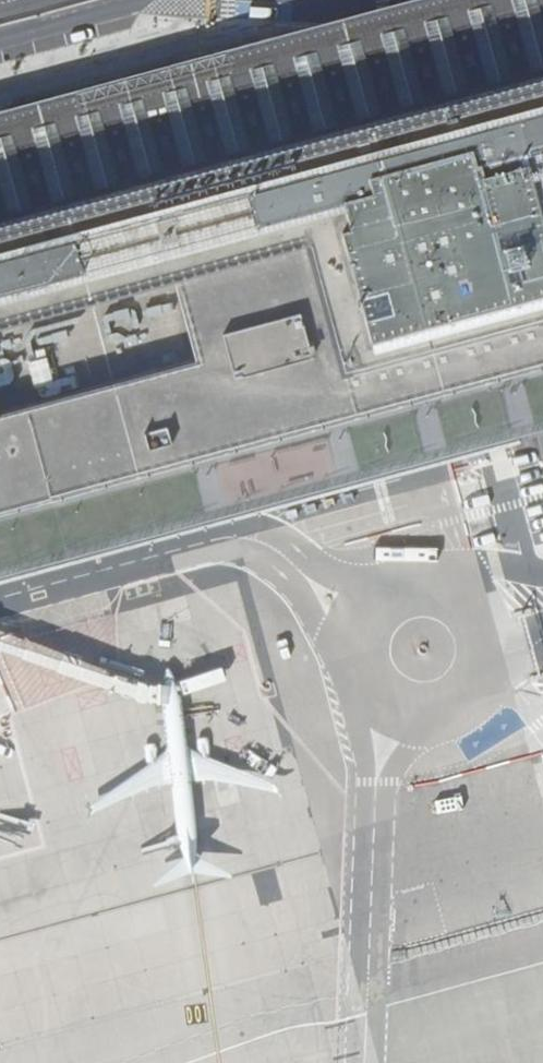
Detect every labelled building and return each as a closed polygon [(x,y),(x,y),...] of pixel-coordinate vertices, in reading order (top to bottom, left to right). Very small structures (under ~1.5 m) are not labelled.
[(259,512),(542,433),(542,0),(454,0),(391,17),(359,26),(333,28),(288,39),(226,53),(227,61),(212,65),(113,90),(71,101),(70,96),(0,116),(0,584),(259,512)]
